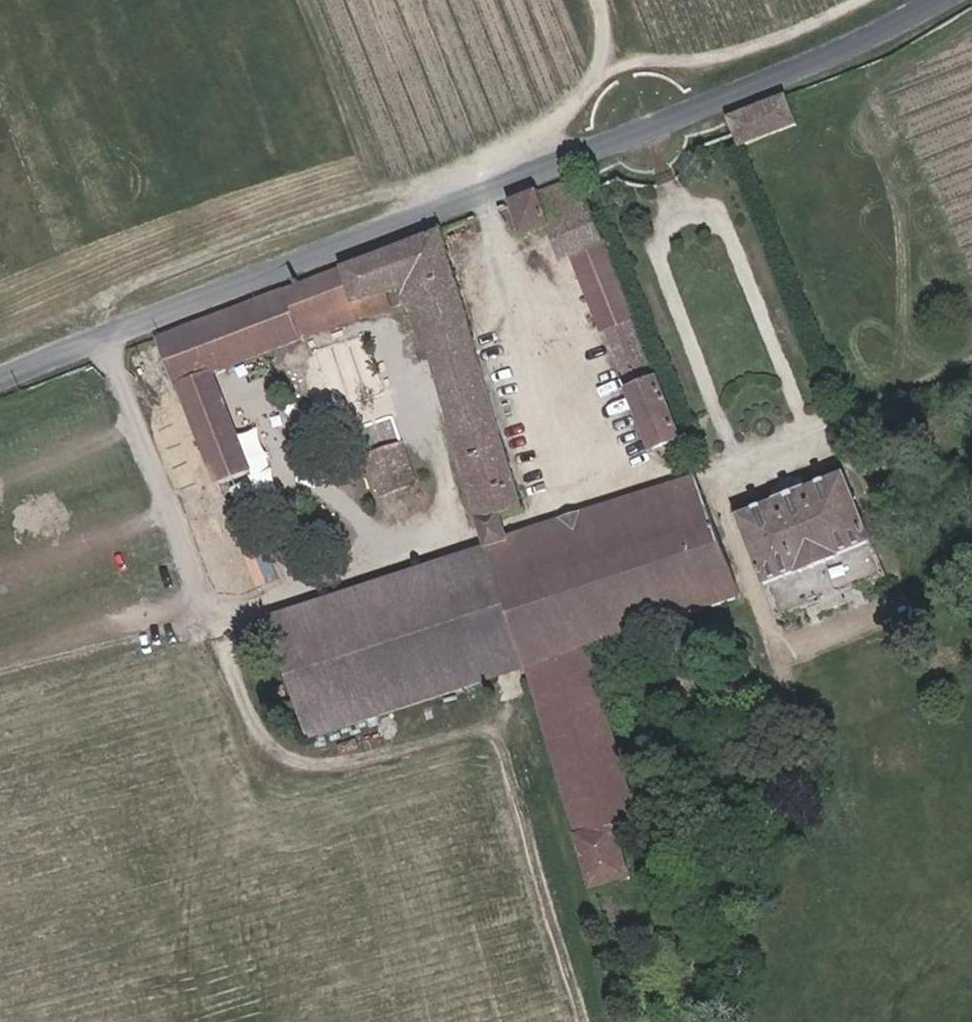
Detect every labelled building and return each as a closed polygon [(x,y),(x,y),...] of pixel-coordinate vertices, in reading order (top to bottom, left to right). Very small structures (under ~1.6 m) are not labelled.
[(736,152),(743,167),(753,163),(798,145),(785,115),(730,138),(736,152)] [(570,275),(602,261),(585,212),(579,197),(574,200),(534,216),(549,252),(559,278),(570,275)] [(549,252),(534,216),(489,234),(504,268),(549,252)] [(160,357),(178,405),(213,393),(304,359),(299,347),(341,332),(346,344),(364,337),(359,325),(385,315),(397,311),(405,332),(413,330),(477,545),(500,539),(518,531),(439,252),(286,309),(282,311),(160,357)] [(622,386),(646,377),(606,270),(602,261),(570,275),(622,411),(629,408),(622,386)] [(389,328),(385,315),(359,325),(364,337),(389,328)] [(304,359),(346,344),(341,332),(299,347),(304,359)] [(629,408),(622,411),(646,474),(679,464),(646,377),(622,386),(629,408)] [(214,502),(218,512),(250,499),(213,393),(178,405),(214,502)] [(397,465),(368,476),(383,520),(413,510),(397,465)] [(733,542),(745,574),(763,614),(872,571),(843,499),(811,511),(772,526),(733,542)] [(676,541),(705,534),(693,502),(665,510),(676,541)] [(484,567),(521,690),(577,673),(643,651),(737,622),(722,581),(705,534),(676,541),(665,510),(506,560),(484,567)] [(500,539),(477,545),(484,567),(506,560),(500,539)] [(473,705),(488,702),(521,690),(484,567),(445,579),(437,581),(473,705)] [(473,705),(437,581),(265,634),(301,756),(473,705)] [(602,762),(577,673),(521,690),(586,909),(622,899),(607,847),(613,846),(608,834),(606,835),(603,836),(598,837),(596,828),(596,827),(607,824),(591,766),(601,762),(602,762)] [(608,834),(613,846),(625,842),(602,762),(601,762),(591,766),(607,824),(596,827),(596,828),(598,837),(603,836),(606,835),(608,834)]
